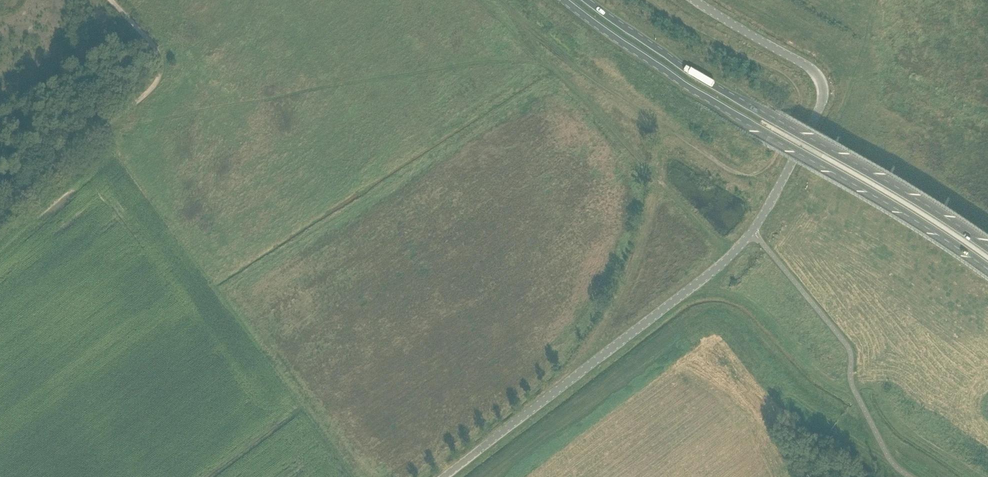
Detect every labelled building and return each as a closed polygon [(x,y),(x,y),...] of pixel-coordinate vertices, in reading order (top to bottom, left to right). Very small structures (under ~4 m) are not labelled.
[(980,176),(986,166),(977,161),(971,171),(980,176)] [(832,196),(820,210),(825,214),(837,200),(832,196)]
